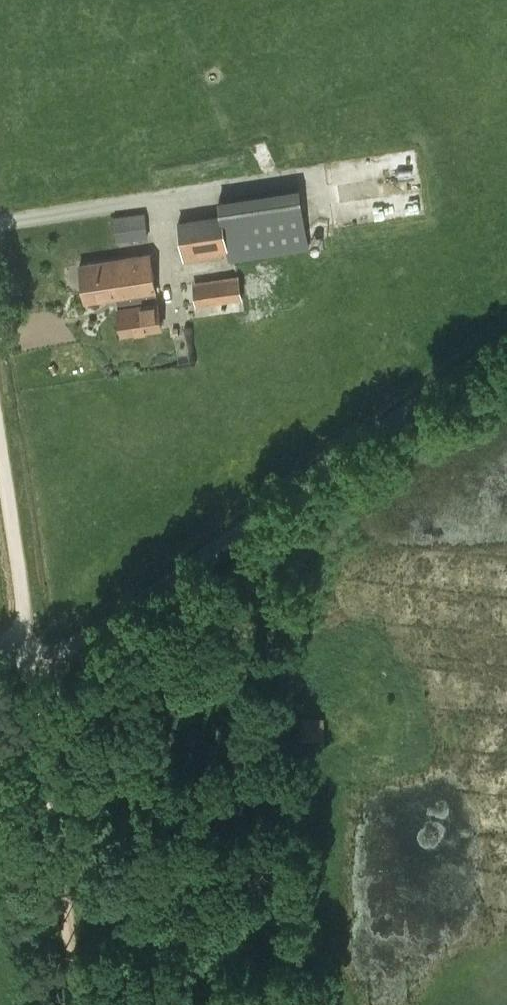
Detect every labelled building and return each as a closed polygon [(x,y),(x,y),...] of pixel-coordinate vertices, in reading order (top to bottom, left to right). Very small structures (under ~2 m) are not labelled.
[(300,187),(219,199),(223,213),(178,220),(184,260),(227,253),(229,262),(310,249),(300,187)] [(114,217),(117,242),(148,237),(145,212),(114,217)] [(81,265),(86,300),(116,295),(156,289),(150,254),(81,265)] [(202,301),(240,299),(239,274),(201,276),(202,301)] [(156,289),(116,295),(118,308),(122,332),(162,326),(158,302),(156,289)] [(302,739),(324,740),(325,718),(303,717),(302,739)]
